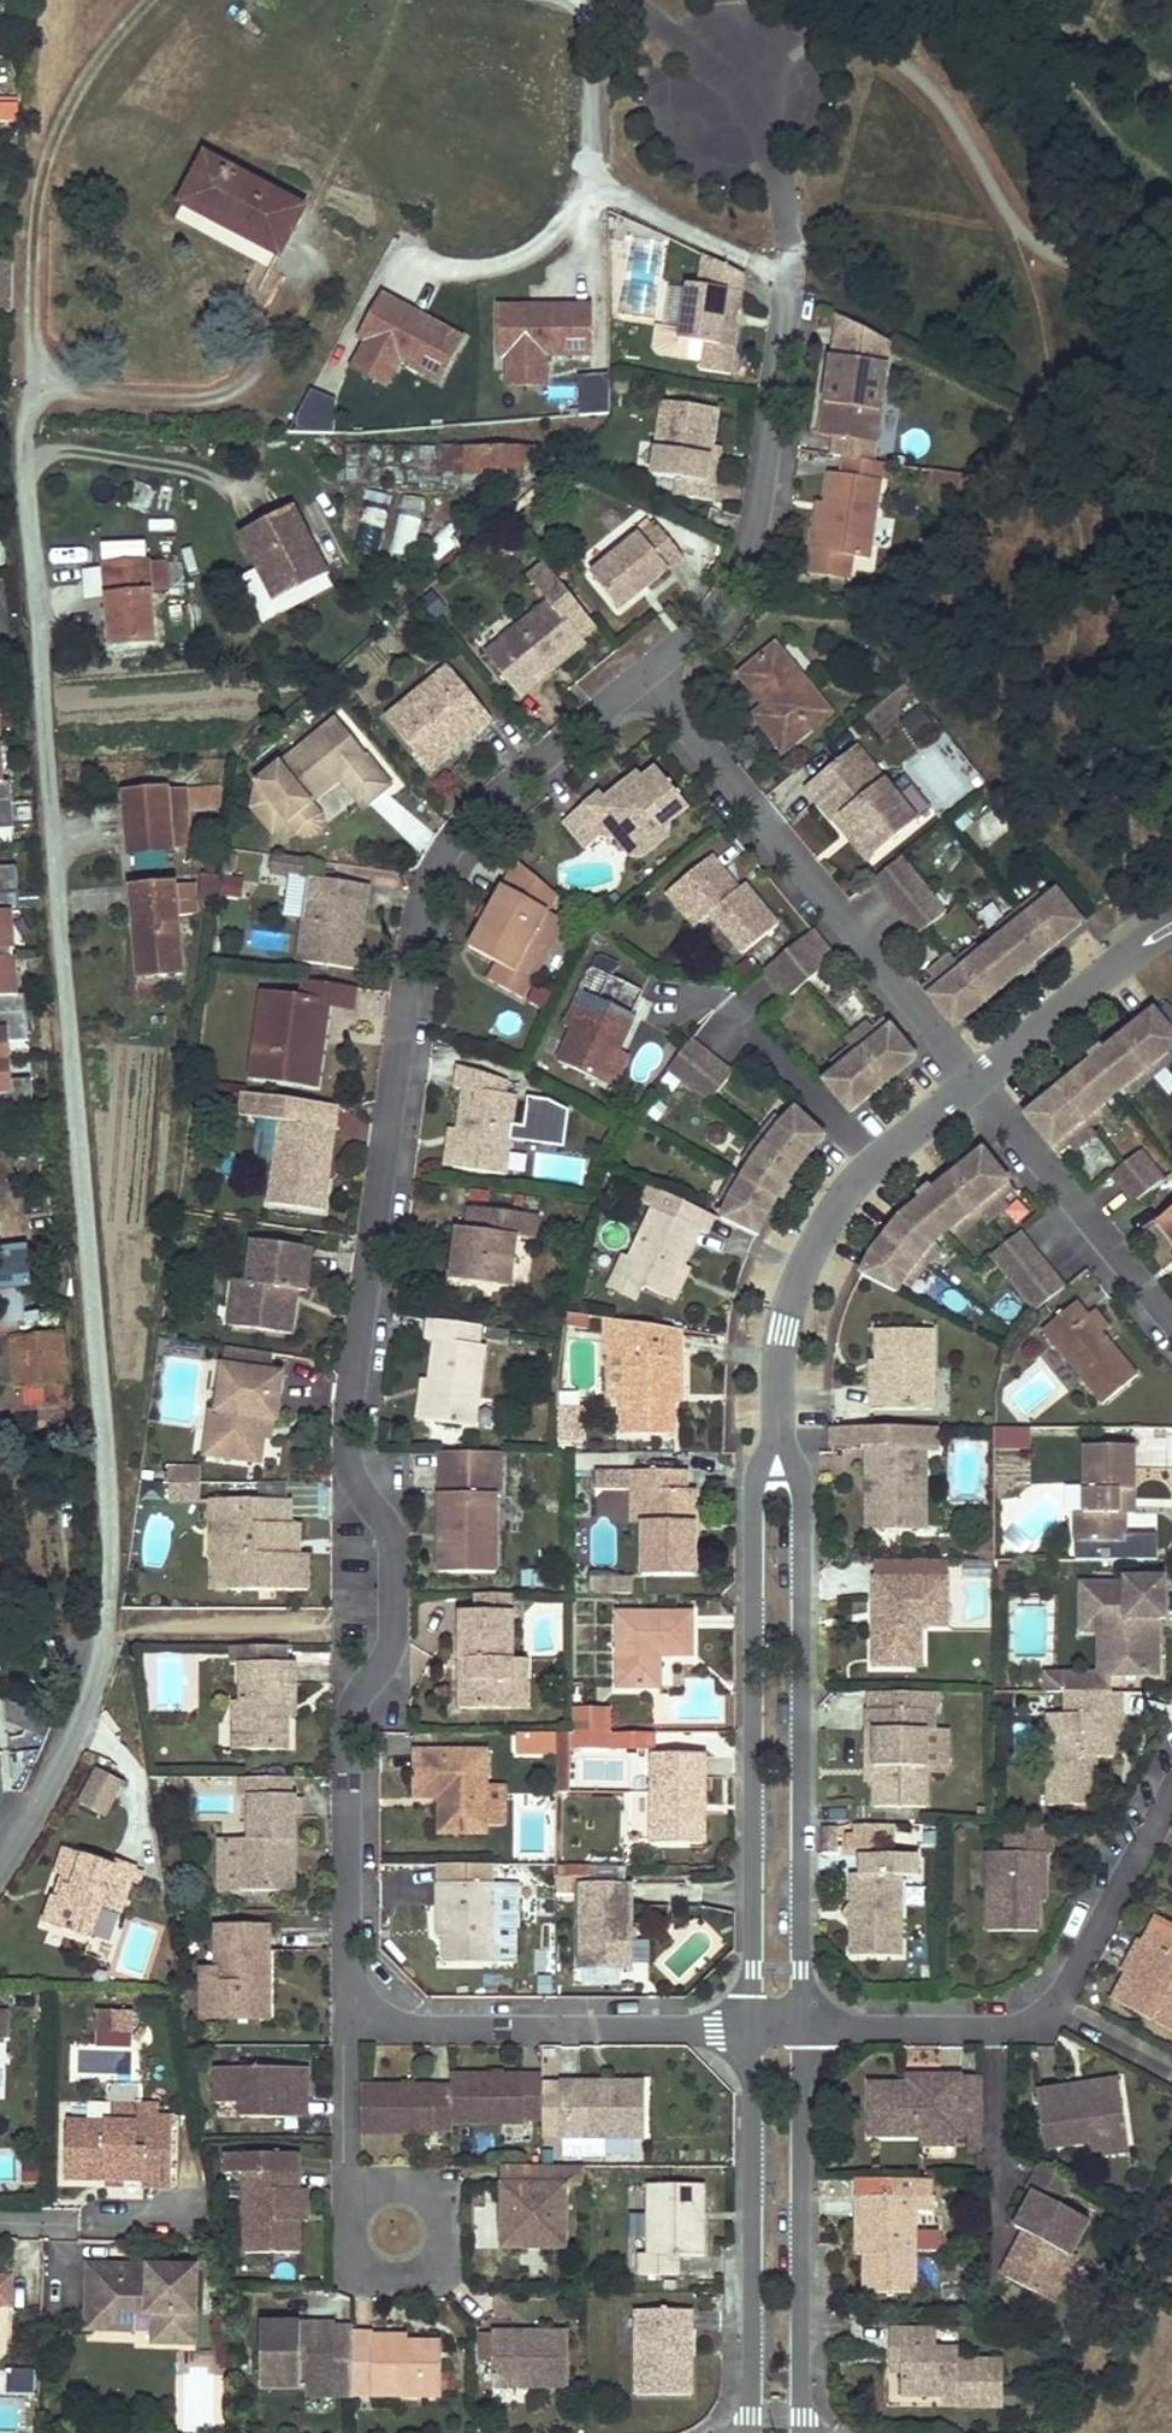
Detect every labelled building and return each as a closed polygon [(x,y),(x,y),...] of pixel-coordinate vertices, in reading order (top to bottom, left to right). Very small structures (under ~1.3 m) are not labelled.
[(301,209),(206,160),(175,219),(270,269),(301,209)] [(620,244),(622,322),(659,321),(657,243),(620,244)] [(657,327),(654,350),(658,355),(702,362),(705,344),(734,349),(745,275),(703,255),(699,287),(687,284),(681,331),(657,327)] [(409,311),(382,296),(359,338),(366,342),(362,350),(395,368),(399,360),(438,382),(461,339),(423,318),(420,324),(405,317),(409,311)] [(529,309),(499,309),(499,357),(507,357),(507,366),(545,366),(545,357),(589,357),(589,308),(545,309),(545,316),(529,315),(529,309)] [(409,311),(405,317),(420,324),(423,318),(409,311)] [(839,319),(822,433),(837,435),(833,456),(844,457),(875,462),(877,442),(891,345),(839,319)] [(395,368),(362,350),(352,369),(385,387),(395,368)] [(545,366),(507,366),(507,387),(545,387),(545,366)] [(608,376),(577,378),(578,418),(608,416),(608,376)] [(335,401),(309,390),(286,433),(332,434),(335,401)] [(665,401),(654,475),(680,478),(677,494),(713,499),(715,482),(707,481),(712,446),(717,409),(665,401)] [(707,481),(715,482),(720,447),(712,446),(707,481)] [(470,450),(446,450),(446,475),(469,475),(470,450)] [(537,450),(470,450),(469,475),(525,475),(525,463),(536,463),(537,450)] [(813,530),(810,551),(806,574),(846,579),(849,557),(867,560),(881,463),(875,462),(844,457),(842,476),(829,474),(824,504),(820,531),(813,530)] [(411,557),(418,498),(396,495),(389,554),(411,557)] [(820,531),(824,504),(817,503),(813,530),(820,531)] [(240,533),(275,601),(331,572),(296,505),(240,533)] [(685,560),(660,526),(644,539),(642,536),(594,574),(621,611),(685,560)] [(149,564),(106,568),(109,600),(115,599),(116,620),(111,620),(113,647),(155,643),(149,564)] [(551,598),(486,650),(522,695),(539,682),(533,674),(556,655),(562,663),(587,643),(583,638),(596,627),(545,564),(532,574),(551,598)] [(778,642),(742,672),(768,705),(756,715),(787,750),(834,711),(778,642)] [(533,674),(539,682),(562,663),(556,655),(533,674)] [(494,720),(450,666),(387,717),(430,771),(455,751),(451,746),(472,729),(476,734),(494,720)] [(325,825),(320,814),(311,803),(339,780),(363,809),(392,786),(337,719),(257,783),(252,808),(274,834),(288,823),(297,834),(299,835),(300,837),(302,839),(304,840),(306,840),(309,841),(311,841),(313,840),(316,840),(318,839),(320,837),(322,835),(323,834),(324,831),(325,829),(325,827),(325,825)] [(14,827),(11,781),(4,781),(0,721),(0,828),(14,827)] [(455,751),(476,734),(472,729),(451,746),(455,751)] [(857,743),(806,785),(835,820),(837,818),(844,812),(876,852),(918,818),(857,743)] [(587,803),(565,822),(586,847),(598,838),(615,841),(629,831),(636,841),(655,844),(674,828),(672,821),(691,806),(658,767),(644,779),(639,786),(625,784),(605,800),(593,809),(587,803)] [(644,779),(639,773),(625,784),(639,786),(644,779)] [(220,812),(219,786),(189,787),(190,812),(220,812)] [(185,790),(126,795),(130,854),(172,851),(170,824),(170,812),(187,811),(185,790)] [(398,792),(378,809),(419,855),(439,837),(398,792)] [(187,811),(170,812),(170,824),(188,822),(187,811)] [(844,812),(837,818),(870,858),(876,852),(844,812)] [(675,835),(674,828),(655,844),(636,841),(629,831),(615,841),(631,862),(641,863),(675,835)] [(302,877),(305,859),(273,854),(270,872),(302,877)] [(717,855),(669,894),(683,911),(690,905),(704,923),(715,916),(746,954),(782,926),(751,887),(746,890),(737,898),(722,879),(731,872),(717,855)] [(873,880),(917,935),(926,927),(945,912),(901,858),(873,880)] [(549,910),(557,895),(517,861),(469,947),(499,963),(489,980),(524,999),(567,919),(549,910)] [(34,1105),(32,1078),(13,1079),(10,1041),(29,1040),(26,994),(19,994),(13,912),(20,912),(17,865),(0,866),(0,1108),(34,1105)] [(746,890),(731,872),(722,879),(737,898),(746,890)] [(311,876),(300,961),(359,969),(363,930),(355,929),(359,903),(368,904),(371,884),(311,876)] [(223,877),(219,897),(240,901),(244,881),(223,877)] [(188,885),(134,891),(141,979),(183,976),(179,916),(190,915),(188,885)] [(194,885),(188,885),(190,915),(196,914),(194,885)] [(923,989),(948,1020),(980,995),(986,1002),(1018,976),(1051,949),(1083,923),(1081,921),(1057,891),(1046,900),(1035,909),(1029,902),(1018,911),(1008,920),(1014,927),(1003,935),(993,944),(982,952),(972,961),(966,954),(956,962),(950,955),(939,964),(945,971),(934,980),(923,989)] [(1040,893),(1029,902),(1035,909),(1046,900),(1040,893)] [(368,904),(359,903),(355,929),(363,930),(368,904)] [(690,905),(683,911),(698,929),(704,923),(690,905)] [(1008,920),(997,929),(1003,935),(1014,927),(1008,920)] [(812,930),(762,972),(785,1000),(836,959),(812,930)] [(977,945),(966,954),(972,961),(982,952),(977,945)] [(603,958),(598,969),(614,976),(619,965),(603,958)] [(939,964),(928,973),(934,980),(945,971),(939,964)] [(574,1027),(559,1061),(597,1079),(611,1049),(621,1053),(621,1052),(637,1017),(634,1015),(646,990),(614,976),(598,969),(592,966),(581,991),(589,994),(574,1027)] [(355,987),(303,981),(301,999),(264,994),(255,1065),(286,1069),(285,1079),(318,1084),(328,1004),(353,1007),(355,987)] [(574,1027),(589,994),(581,991),(566,1024),(574,1027)] [(986,1002),(980,995),(948,1020),(954,1028),(986,1002)] [(1154,1011),(1122,1037),(1090,1063),(1057,1090),(1063,1098),(1032,1124),(1058,1155),(1069,1145),(1079,1136),(1085,1144),(1096,1134),(1090,1127),(1101,1119),(1095,1112),(1105,1104),(1116,1094),(1127,1085),(1138,1077),(1144,1084),(1154,1075),(1164,1067),(1158,1060),(1168,1052),(1171,1049),(1171,1033),(1154,1011)] [(835,1073),(825,1082),(851,1113),(886,1084),(879,1077),(911,1051),(885,1019),(875,1028),(865,1036),(859,1029),(848,1038),(854,1045),(840,1058),(846,1065),(835,1073)] [(875,1028),(869,1021),(859,1029),(865,1036),(875,1028)] [(688,1044),(665,1073),(709,1105),(730,1076),(688,1044)] [(611,1049),(597,1079),(615,1087),(629,1055),(621,1052),(621,1053),(611,1049)] [(917,1059),(911,1051),(879,1077),(886,1084),(917,1059)] [(1168,1052),(1158,1060),(1164,1067),(1171,1060),(1171,1056),(1168,1052)] [(846,1065),(840,1058),(830,1066),(835,1073),(846,1065)] [(286,1069),(255,1065),(254,1075),(285,1079),(286,1069)] [(510,1082),(458,1066),(455,1086),(465,1088),(459,1129),(453,1167),(507,1175),(512,1140),(566,1148),(571,1111),(549,1100),(530,1097),(526,1126),(514,1125),(518,1096),(509,1095),(510,1082)] [(1133,1092),(1144,1084),(1138,1077),(1127,1085),(1133,1092)] [(1063,1098),(1057,1090),(1025,1116),(1032,1124),(1063,1098)] [(241,1093),(238,1114),(281,1119),(269,1204),(325,1212),(329,1179),(321,1178),(325,1145),(334,1147),(339,1107),(241,1093)] [(1105,1104),(1095,1112),(1101,1119),(1111,1110),(1105,1104)] [(826,1138),(796,1111),(785,1123),(781,1127),(776,1134),(769,1128),(760,1139),(752,1150),(759,1155),(754,1162),(751,1167),(743,1180),(736,1175),(729,1187),(736,1192),(732,1198),(729,1204),(722,1219),(759,1236),(768,1218),(788,1184),(811,1154),(826,1138)] [(785,1123),(778,1117),(769,1128),(776,1134),(781,1127),(785,1123)] [(443,1166),(453,1167),(459,1129),(448,1127),(443,1166)] [(1079,1136),(1069,1145),(1074,1152),(1085,1144),(1079,1136)] [(321,1178),(329,1179),(334,1147),(325,1145),(321,1178)] [(752,1150),(743,1162),(751,1167),(754,1162),(759,1155),(752,1150)] [(957,1183),(989,1157),(983,1150),(951,1176),(957,1183)] [(1108,1177),(1132,1206),(1160,1183),(1136,1155),(1108,1177)] [(957,1183),(951,1176),(901,1217),(873,1254),(861,1275),(897,1293),(905,1281),(907,1277),(910,1273),(918,1278),(926,1267),(934,1256),(927,1251),(929,1247),(930,1246),(933,1243),(945,1234),(955,1226),(966,1218),(972,1225),(982,1216),(987,1223),(999,1214),(993,1207),(1003,1199),(1015,1189),(989,1157),(957,1183)] [(631,1258),(622,1275),(643,1286),(667,1297),(684,1263),(701,1232),(709,1236),(717,1217),(650,1186),(642,1202),(654,1207),(631,1258)] [(729,1187),(721,1200),(729,1204),(732,1198),(736,1192),(729,1187)] [(1003,1199),(993,1207),(999,1214),(1009,1206),(1003,1199)] [(457,1228),(450,1278),(509,1287),(516,1235),(534,1238),(537,1217),(471,1206),(468,1229),(457,1228)] [(1159,1222),(1171,1238),(1171,1211),(1159,1222)] [(966,1218),(955,1226),(961,1233),(972,1225),(966,1218)] [(1037,1310),(1065,1287),(1020,1233),(992,1255),(1037,1310)] [(253,1241),(247,1283),(233,1281),(230,1306),(243,1308),(240,1329),(292,1336),(296,1304),(288,1302),(285,1298),(286,1288),(298,1290),(307,1291),(313,1249),(253,1241)] [(941,1249),(933,1243),(930,1246),(929,1247),(927,1251),(934,1256),(941,1249)] [(25,1322),(27,1251),(0,1250),(0,1321),(25,1322)] [(631,1258),(624,1254),(608,1288),(636,1302),(643,1286),(622,1275),(631,1258)] [(693,1268),(684,1263),(667,1297),(676,1301),(693,1268)] [(907,1277),(905,1281),(912,1286),(918,1278),(910,1273),(907,1277)] [(298,1290),(286,1288),(285,1298),(288,1302),(296,1304),(298,1290)] [(1080,1301),(1046,1328),(1104,1403),(1139,1377),(1106,1336),(1091,1316),(1080,1301)] [(243,1308),(230,1306),(227,1328),(240,1329),(243,1308)] [(1091,1316),(1106,1336),(1114,1329),(1099,1310),(1091,1316)] [(19,1338),(13,1339),(19,1408),(68,1404),(61,1314),(41,1316),(41,1322),(19,1324),(19,1338)] [(624,1399),(624,1432),(676,1434),(676,1401),(675,1372),(686,1372),(685,1331),(605,1318),(605,1354),(609,1354),(624,1355),(624,1399)] [(430,1380),(423,1418),(475,1427),(487,1346),(480,1344),(483,1327),(430,1319),(427,1337),(436,1339),(430,1380)] [(869,1390),(868,1408),(932,1410),(936,1331),(882,1329),(880,1361),(879,1390),(869,1390)] [(0,1340),(0,1418),(1,1425),(20,1423),(19,1408),(13,1339),(0,1340)] [(236,1348),(228,1347),(225,1363),(232,1364),(236,1348)] [(219,1433),(215,1460),(261,1466),(265,1440),(268,1420),(275,1421),(279,1421),(288,1375),(275,1373),(279,1354),(236,1348),(232,1364),(225,1363),(216,1411),(210,1410),(207,1431),(219,1433)] [(624,1399),(624,1355),(609,1354),(609,1399),(624,1399)] [(880,1361),(870,1360),(869,1390),(879,1390),(880,1361)] [(675,1372),(676,1401),(686,1401),(686,1372),(675,1372)] [(430,1380),(421,1378),(415,1417),(423,1418),(430,1380)] [(556,1408),(556,1446),(584,1446),(584,1407),(556,1408)] [(268,1420),(265,1440),(272,1441),(275,1421),(268,1420)] [(830,1447),(860,1446),(860,1428),(830,1428),(830,1447)] [(866,1530),(924,1530),(924,1447),(925,1447),(937,1447),(937,1428),(860,1428),(860,1446),(866,1446),(866,1467),(874,1467),(874,1492),(866,1492),(866,1530)] [(1031,1428),(995,1428),(995,1449),(1031,1449),(1031,1428)] [(219,1433),(207,1431),(203,1458),(215,1460),(219,1433)] [(1076,1513),(1077,1544),(1129,1543),(1128,1515),(1127,1491),(1136,1491),(1137,1446),(1084,1447),(1085,1513),(1076,1513)] [(437,1452),(437,1572),(494,1572),(495,1496),(500,1496),(500,1452),(437,1452)] [(183,1467),(169,1467),(169,1482),(170,1482),(182,1482),(183,1467)] [(202,1467),(183,1467),(182,1482),(188,1482),(202,1482),(202,1467)] [(874,1467),(866,1467),(866,1492),(874,1492),(874,1467)] [(641,1523),(641,1577),(695,1577),(695,1489),(687,1489),(687,1469),(632,1470),(632,1490),(641,1490),(641,1523)] [(170,1482),(170,1503),(188,1503),(188,1482),(182,1482),(170,1482)] [(202,1482),(188,1482),(188,1503),(202,1503),(202,1482)] [(641,1490),(632,1490),(632,1523),(641,1523),(641,1490)] [(1127,1491),(1128,1515),(1137,1516),(1136,1491),(1127,1491)] [(214,1504),(214,1524),(223,1524),(224,1557),(233,1558),(232,1592),(310,1593),(311,1559),(302,1558),(292,1558),(292,1545),(302,1545),(302,1526),(292,1526),(291,1502),(239,1503),(219,1503),(214,1504)] [(223,1524),(214,1524),(213,1592),(232,1592),(233,1558),(224,1557),(223,1524)] [(302,1545),(292,1545),(292,1558),(302,1558),(302,1545)] [(948,1561),(875,1560),(875,1599),(884,1599),(883,1624),(875,1624),(874,1668),(921,1669),(921,1627),(947,1628),(948,1561)] [(994,1577),(994,1560),(963,1560),(963,1576),(994,1577)] [(591,1577),(591,1593),(630,1593),(630,1577),(591,1577)] [(1090,1585),(1089,1634),(1104,1634),(1116,1634),(1116,1675),(1161,1677),(1162,1634),(1152,1634),(1153,1620),(1162,1620),(1171,1620),(1171,1580),(1131,1579),(1131,1585),(1090,1585)] [(512,1594),(477,1594),(477,1610),(512,1610),(512,1594)] [(884,1599),(875,1599),(875,1624),(883,1624),(884,1599)] [(1046,1651),(1045,1605),(1015,1606),(1016,1652),(1046,1651)] [(460,1681),(460,1707),(514,1708),(513,1682),(527,1683),(526,1659),(513,1658),(512,1610),(477,1610),(460,1610),(460,1661),(470,1661),(470,1681),(460,1681)] [(621,1612),(619,1690),(656,1689),(656,1656),(667,1656),(694,1657),(695,1612),(621,1612)] [(1162,1620),(1153,1620),(1152,1634),(1162,1634),(1162,1620)] [(1103,1675),(1069,1675),(1069,1693),(1116,1693),(1116,1675),(1116,1634),(1104,1634),(1103,1675)] [(288,1647),(246,1646),(246,1663),(241,1663),(239,1703),(234,1703),(234,1725),(246,1725),(245,1750),(288,1750),(287,1716),(287,1703),(297,1703),(297,1663),(288,1663),(288,1647)] [(241,1663),(246,1663),(246,1646),(234,1646),(234,1663),(241,1663)] [(667,1656),(656,1656),(656,1689),(667,1689),(667,1656)] [(470,1661),(460,1661),(460,1681),(470,1681),(470,1661)] [(1051,1674),(1051,1693),(1069,1693),(1069,1675),(1051,1674)] [(513,1682),(514,1708),(526,1708),(527,1683),(513,1682)] [(877,1785),(876,1809),(927,1809),(927,1774),(928,1732),(936,1732),(937,1693),(871,1693),(871,1709),(886,1710),(886,1730),(877,1730),(877,1785)] [(1052,1740),(1050,1807),(1098,1807),(1098,1758),(1115,1758),(1115,1744),(1116,1713),(1125,1713),(1125,1693),(1116,1693),(1069,1693),(1069,1716),(1068,1740),(1052,1740)] [(287,1703),(287,1716),(297,1716),(297,1703),(287,1703)] [(871,1709),(868,1709),(867,1785),(877,1785),(877,1730),(886,1730),(886,1710),(871,1709)] [(613,1732),(613,1711),(573,1711),(573,1732),(606,1732),(613,1732)] [(1116,1713),(1115,1744),(1124,1744),(1125,1713),(1116,1713)] [(1068,1740),(1069,1716),(1052,1716),(1052,1740),(1068,1740)] [(246,1725),(234,1725),(234,1750),(245,1750),(246,1725)] [(613,1732),(606,1732),(606,1752),(648,1752),(648,1733),(613,1732)] [(936,1732),(928,1732),(927,1774),(951,1774),(951,1732),(936,1732)] [(445,1803),(444,1832),(486,1833),(486,1752),(417,1753),(417,1802),(445,1803)] [(623,1794),(624,1842),(691,1842),(692,1804),(696,1804),(698,1756),(646,1756),(646,1794),(623,1794)] [(93,1768),(73,1806),(104,1821),(123,1784),(93,1768)] [(242,1838),(242,1889),(285,1889),(285,1840),(296,1841),(296,1795),(291,1795),(291,1777),(252,1777),(253,1793),(250,1792),(250,1793),(249,1839),(242,1838)] [(253,1793),(252,1777),(242,1777),(242,1793),(250,1793),(250,1792),(253,1793)] [(445,1803),(417,1802),(416,1831),(444,1832),(445,1803)] [(1052,1853),(1051,1825),(1009,1825),(1009,1853),(1047,1853),(1052,1853)] [(878,1827),(856,1827),(857,1851),(878,1851),(878,1827)] [(242,1889),(242,1838),(223,1837),(222,1889),(242,1889)] [(285,1840),(285,1889),(296,1890),(296,1841),(285,1840)] [(115,1865),(65,1848),(57,1873),(64,1875),(61,1885),(65,1886),(61,1899),(57,1898),(55,1897),(45,1923),(91,1939),(102,1907),(120,1912),(136,1866),(117,1860),(115,1865)] [(1047,1853),(1009,1853),(988,1853),(988,1934),(1039,1933),(1039,1904),(1039,1901),(1030,1901),(1030,1891),(1039,1891),(1038,1873),(1047,1873),(1047,1853)] [(852,1923),(852,1958),(900,1957),(900,1878),(916,1878),(917,1856),(862,1856),(862,1875),(852,1875),(852,1907),(860,1916),(852,1923)] [(590,1865),(558,1865),(558,1891),(574,1891),(574,1876),(590,1876),(590,1865)] [(1047,1873),(1038,1873),(1039,1891),(1030,1891),(1030,1901),(1039,1901),(1039,1904),(1047,1904),(1047,1873)] [(920,1881),(905,1881),(905,1955),(919,1955),(920,1881)] [(445,1937),(445,1964),(498,1964),(499,1883),(439,1883),(438,1903),(446,1903),(445,1937)] [(583,1884),(583,1971),(635,1972),(634,1885),(583,1884)] [(61,1899),(65,1886),(61,1885),(57,1898),(61,1899)] [(446,1903),(438,1903),(438,1937),(445,1937),(446,1903)] [(860,1916),(852,1907),(844,1914),(852,1923),(860,1916)] [(1131,1956),(1171,1978),(1171,1923),(1159,1916),(1145,1941),(1140,1938),(1131,1956)] [(217,1969),(217,2019),(270,2019),(270,1927),(217,1927),(217,1969)] [(662,1959),(675,1980),(709,1959),(697,1938),(662,1959)] [(1111,2002),(1171,2034),(1171,1978),(1131,1956),(1126,1964),(1131,1966),(1111,2002)] [(217,1969),(203,1969),(203,2019),(217,2019),(217,1969)] [(96,2048),(130,2049),(131,2012),(97,2011),(96,2048)] [(218,2068),(218,2104),(244,2104),(244,2118),(310,2118),(310,2069),(218,2068)] [(452,2074),(452,2083),(452,2123),(525,2125),(524,2121),(542,2121),(542,2075),(452,2074)] [(984,2152),(984,2074),(960,2075),(960,2137),(968,2137),(968,2153),(984,2152)] [(865,2085),(867,2138),(920,2138),(951,2137),(960,2137),(960,2075),(916,2075),(916,2085),(904,2085),(865,2085)] [(916,2085),(916,2075),(903,2075),(904,2085),(916,2085)] [(1034,2092),(1043,2151),(1087,2144),(1139,2136),(1129,2078),(1034,2092)] [(561,2079),(562,2138),(646,2138),(646,2080),(613,2080),(613,2090),(581,2089),(581,2079),(561,2079)] [(613,2080),(581,2079),(581,2089),(613,2090),(613,2080)] [(362,2083),(362,2129),(436,2131),(436,2126),(452,2126),(452,2123),(452,2083),(362,2083)] [(158,2103),(111,2103),(110,2121),(136,2121),(136,2115),(158,2115),(158,2103)] [(244,2104),(218,2104),(218,2118),(244,2118),(244,2104)] [(158,2115),(136,2115),(136,2121),(110,2121),(66,2121),(65,2178),(106,2179),(123,2179),(143,2179),(143,2185),(171,2185),(172,2115),(158,2115)] [(1139,2136),(1087,2144),(1090,2160),(1141,2152),(1139,2136)] [(951,2137),(920,2138),(920,2148),(951,2148),(951,2137)] [(298,2157),(226,2156),(226,2175),(244,2175),(244,2174),(298,2175),(298,2157)] [(0,2167),(0,2187),(42,2187),(42,2166),(0,2167)] [(501,2186),(503,2250),(567,2249),(568,2188),(584,2188),(584,2166),(544,2166),(545,2186),(501,2186)] [(542,2166),(501,2166),(501,2186),(545,2186),(544,2166),(542,2166)] [(244,2175),(243,2255),(297,2256),(298,2223),(293,2223),(293,2192),(298,2192),(298,2175),(244,2174),(244,2175)] [(932,2179),(857,2178),(857,2217),(865,2217),(865,2254),(865,2292),(915,2292),(916,2249),(916,2231),(916,2212),(931,2212),(932,2179)] [(639,2255),(639,2277),(680,2279),(679,2257),(705,2258),(708,2189),(650,2187),(647,2255),(639,2255)] [(298,2192),(293,2192),(293,2223),(298,2223),(307,2223),(307,2192),(298,2192)] [(1013,2260),(1003,2277),(1057,2305),(1080,2261),(1072,2257),(1090,2223),(1036,2193),(1018,2228),(1028,2233),(1037,2238),(1033,2247),(1028,2246),(1019,2264),(1013,2260)] [(937,2231),(916,2231),(916,2249),(937,2249),(937,2231)] [(1037,2238),(1028,2233),(1013,2260),(1019,2264),(1028,2246),(1033,2247),(1037,2238)] [(141,2264),(88,2263),(87,2311),(136,2312),(153,2313),(152,2342),(196,2343),(198,2266),(148,2265),(148,2271),(141,2271),(141,2264)] [(10,2304),(11,2278),(0,2278),(0,2304),(10,2304)] [(136,2312),(87,2311),(86,2329),(135,2330),(136,2312)] [(634,2313),(635,2399),(691,2399),(691,2366),(680,2366),(680,2334),(691,2334),(691,2313),(634,2313)] [(229,2363),(231,2317),(212,2317),(210,2362),(229,2363)] [(261,2324),(260,2390),(307,2391),(307,2385),(335,2385),(335,2325),(316,2325),(315,2333),(300,2332),(300,2325),(261,2324)] [(493,2330),(493,2387),(568,2386),(569,2330),(538,2330),(538,2339),(512,2339),(512,2330),(493,2330)] [(538,2330),(512,2330),(512,2339),(538,2339),(538,2330)] [(903,2373),(903,2398),(945,2397),(958,2397),(958,2408),(1004,2408),(1003,2361),(957,2361),(957,2351),(937,2350),(937,2332),(890,2332),(890,2352),(892,2352),(902,2352),(903,2373)] [(372,2396),(372,2390),(401,2391),(401,2397),(442,2398),(443,2344),(407,2344),(391,2344),(391,2337),(373,2337),(372,2337),(372,2334),(354,2334),(354,2396),(372,2396)] [(691,2334),(680,2334),(680,2366),(691,2366),(691,2334)] [(902,2352),(892,2352),(893,2373),(903,2373),(902,2352)] [(307,2391),(306,2397),(335,2397),(335,2385),(307,2385),(307,2391)] [(958,2397),(945,2397),(945,2409),(958,2408),(958,2397)]
